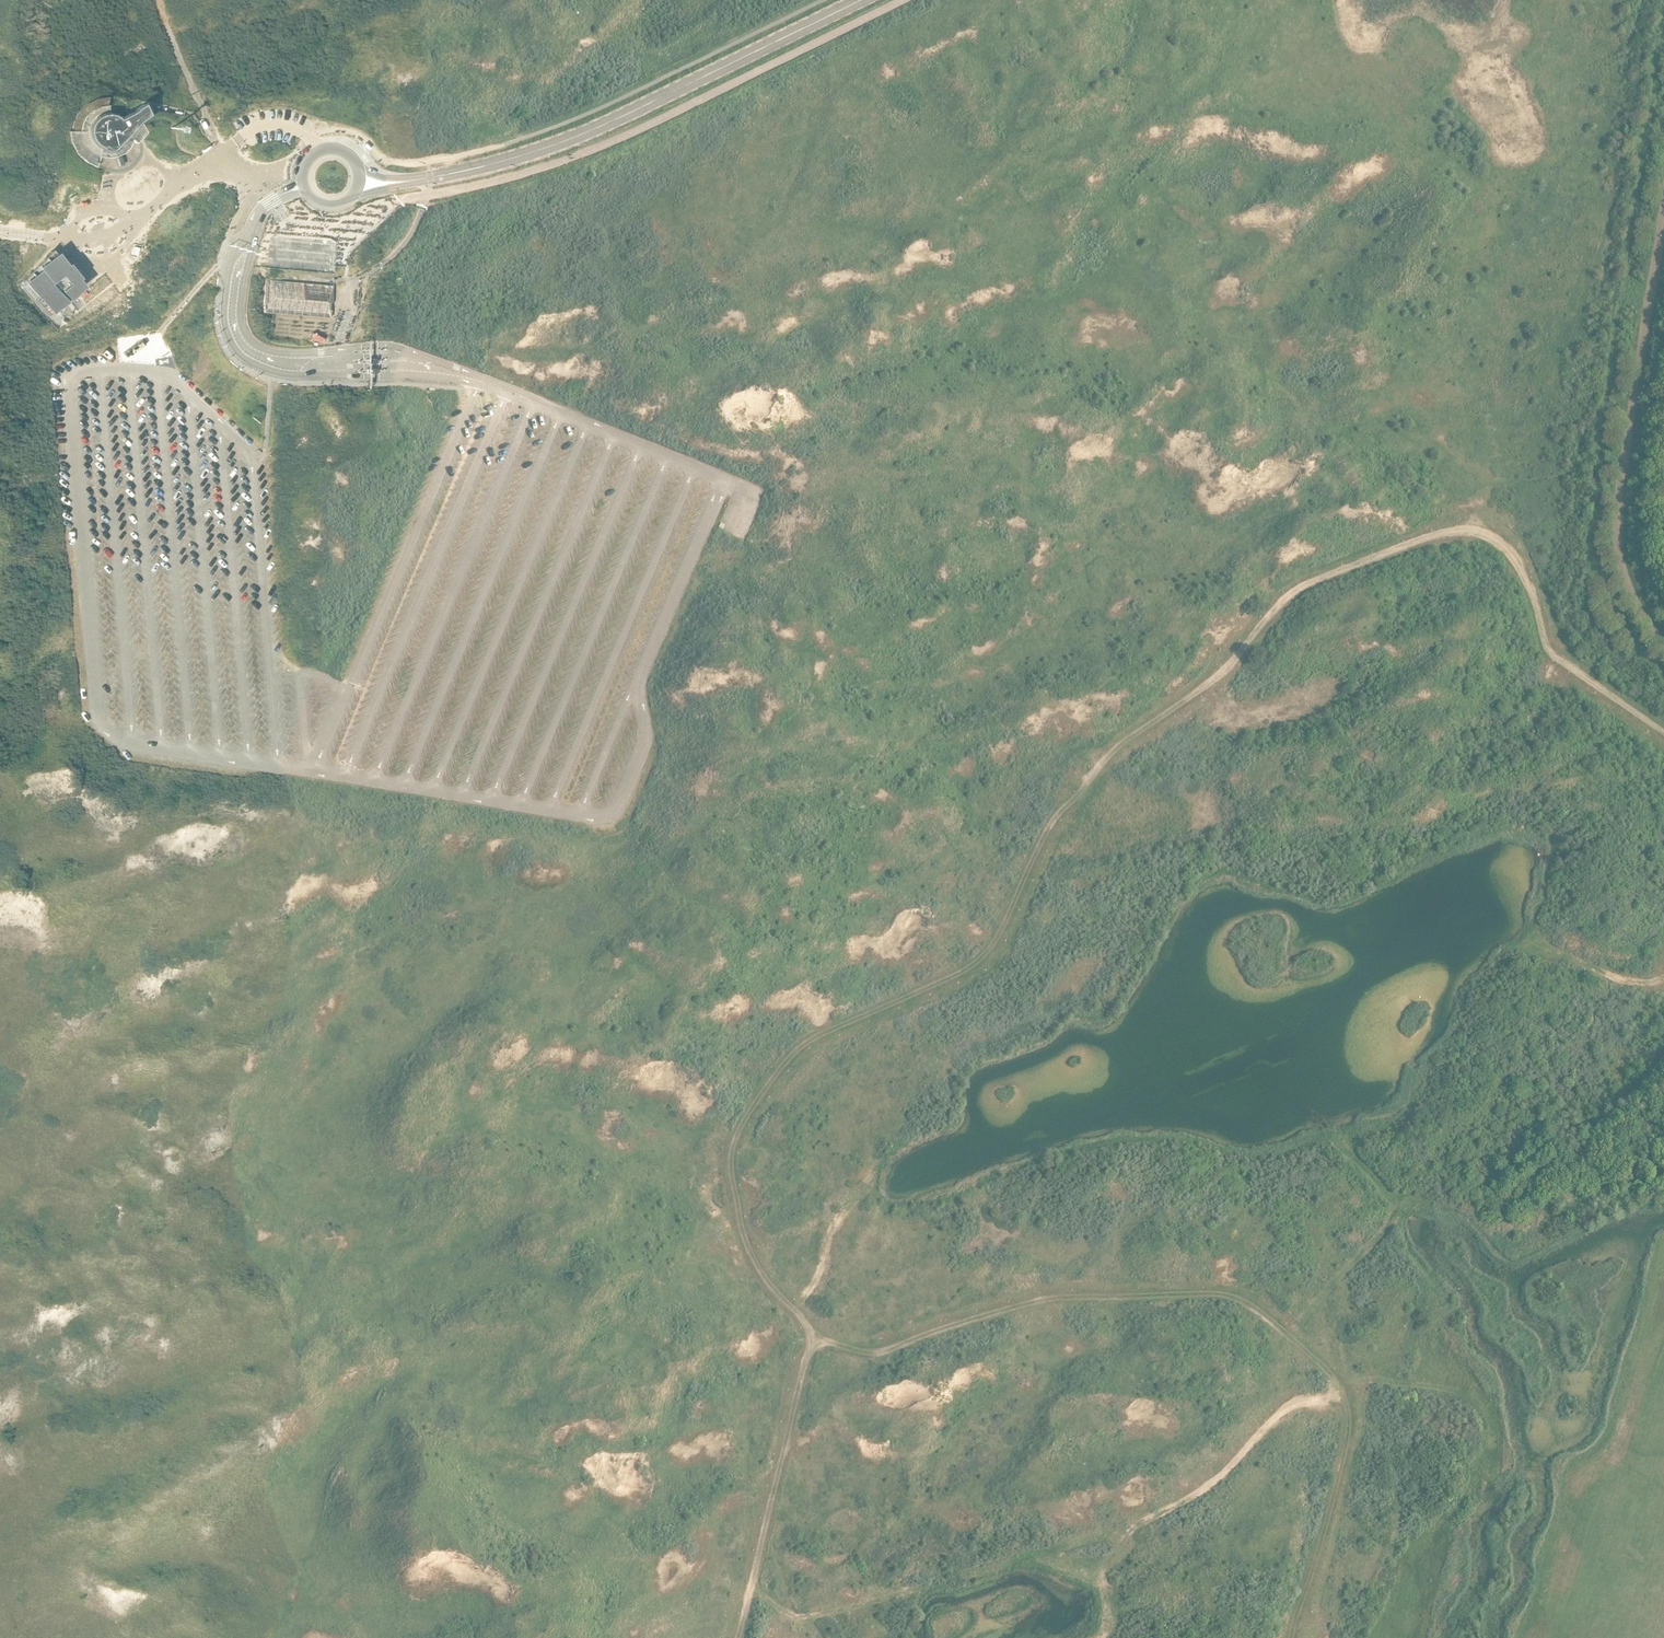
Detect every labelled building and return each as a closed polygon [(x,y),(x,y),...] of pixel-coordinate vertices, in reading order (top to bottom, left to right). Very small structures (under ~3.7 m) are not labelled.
[(149,114),(143,106),(142,104),(135,109),(142,119),(149,114)] [(116,120),(115,118),(113,117),(107,115),(105,115),(104,105),(97,106),(91,109),(85,113),(81,119),(79,125),(78,132),(80,140),(84,148),(90,154),(98,156),(99,154),(105,155),(113,154),(113,155),(114,155),(143,126),(140,120),(138,122),(130,113),(116,120)] [(47,312),(73,291),(78,287),(49,251),(35,266),(36,268),(21,281),(24,284),(47,312)] [(265,279),(261,313),(328,319),(328,314),(329,309),(327,309),(327,303),(330,303),(331,285),(265,279)]
